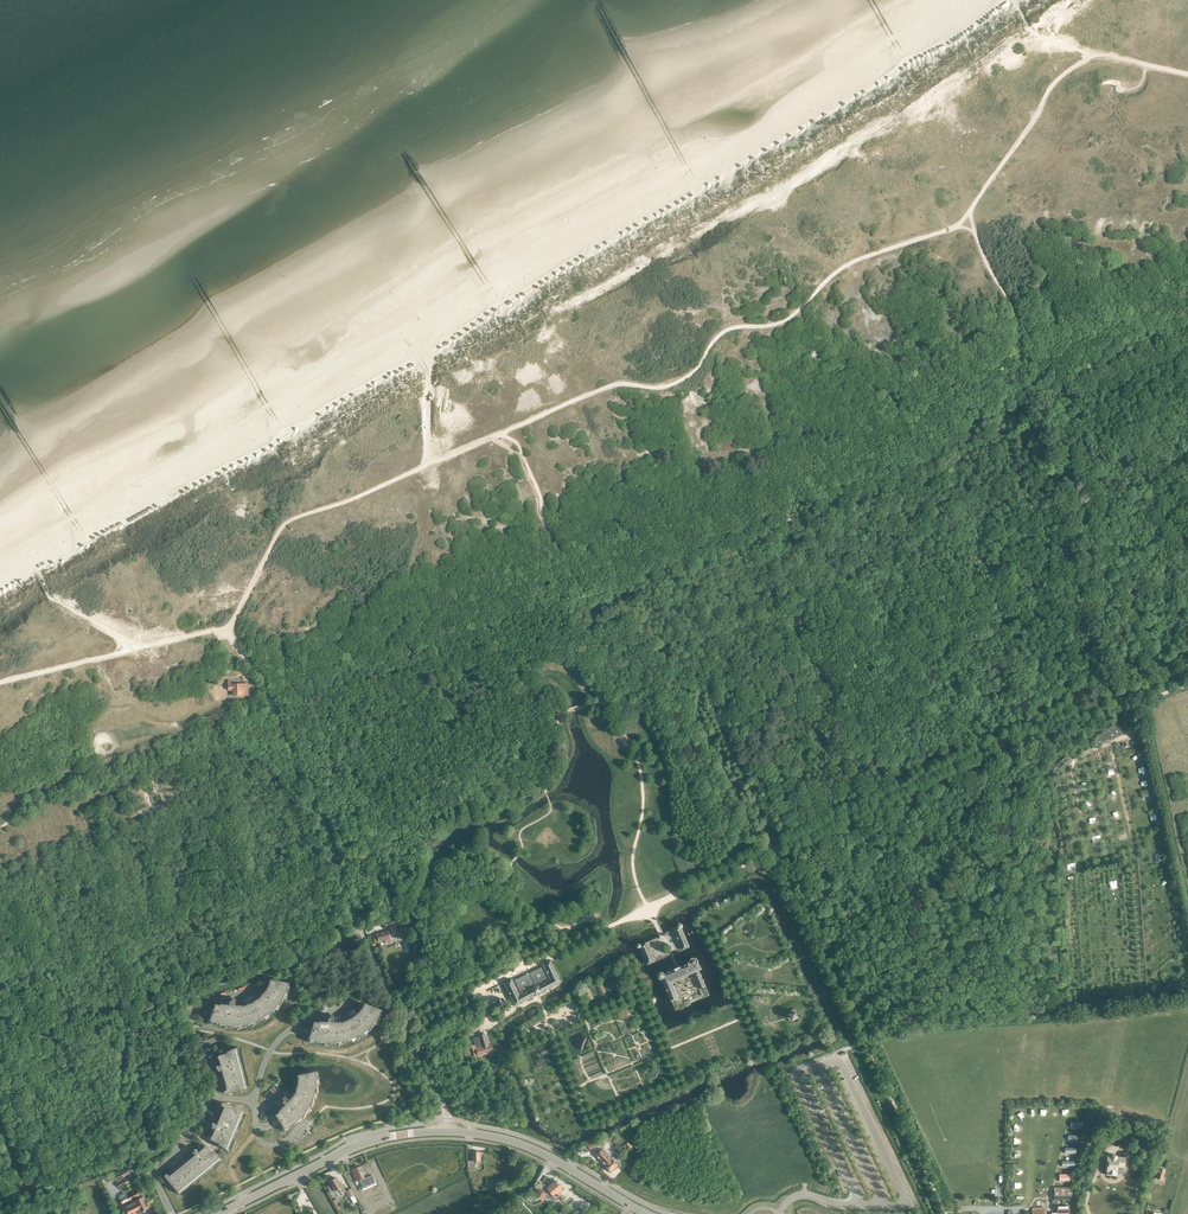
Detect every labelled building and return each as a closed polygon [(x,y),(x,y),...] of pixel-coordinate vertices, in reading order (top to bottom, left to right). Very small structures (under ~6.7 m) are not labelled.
[(244,687),(249,687),(248,683),(231,684),(231,682),(228,682),(229,689),(234,689),(234,696),(245,695),(244,687)] [(1116,725),(1115,724),(1097,737),(1102,743),(1110,738),(1111,739),(1121,732),(1120,730),(1127,725),(1123,720),(1116,725)] [(683,950),(690,947),(682,928),(683,927),(683,925),(682,924),(681,923),(679,923),(678,924),(677,925),(677,926),(677,927),(674,928),(683,950)] [(411,924),(400,928),(402,934),(413,930),(412,928),(411,924)] [(373,936),(375,943),(379,942),(390,939),(388,931),(377,934),(373,936)] [(648,965),(655,962),(647,942),(641,945),(640,944),(639,944),(638,944),(638,945),(637,946),(638,947),(639,948),(640,948),(640,947),(648,965)] [(678,998),(672,982),(694,973),(700,988),(705,986),(699,971),(702,970),(698,963),(699,961),(699,960),(698,958),(696,957),(695,957),(693,957),(692,959),(691,961),(691,963),(663,974),(662,973),(661,972),(659,973),(657,974),(657,976),(657,978),(658,979),(660,980),(662,979),(663,982),(664,981),(672,1000),(678,998)] [(511,979),(504,983),(515,1005),(561,982),(550,960),(542,964),(550,980),(520,995),(511,979)] [(541,968),(530,973),(535,984),(547,979),(541,968)] [(527,975),(515,980),(520,992),(532,986),(527,975)] [(278,1011),(278,1010),(283,998),(287,999),(289,986),(282,984),(282,983),(272,981),(270,981),(270,984),(266,991),(260,998),(252,1003),(244,1007),(235,1006),(236,999),(235,999),(231,999),(231,1002),(229,1002),(229,1006),(220,1005),(220,1006),(215,1005),(210,1021),(210,1025),(224,1025),(224,1029),(237,1026),(239,1030),(251,1024),(254,1027),(264,1018),(267,1020),(275,1009),(278,1011)] [(597,984),(602,994),(606,992),(601,982),(597,984)] [(584,991),(589,1000),(593,999),(588,989),(584,991)] [(363,1007),(361,1010),(358,1014),(351,1019),(342,1023),(334,1023),(334,1016),(330,1016),(330,1019),(328,1019),(328,1023),(319,1023),(318,1024),(314,1023),(309,1039),(310,1043),(323,1043),(324,1046),(337,1043),(339,1046),(351,1040),(353,1042),(363,1033),(366,1035),(374,1024),(377,1025),(381,1013),(375,1010),(376,1009),(366,1005),(364,1004),(363,1007)] [(798,1018),(795,1010),(787,1014),(791,1021),(798,1018)] [(485,1035),(478,1037),(479,1037),(473,1039),(478,1056),(494,1052),(492,1045),(489,1046),(485,1035)] [(225,1094),(226,1094),(247,1089),(237,1048),(238,1048),(237,1047),(226,1052),(227,1052),(227,1053),(219,1055),(219,1056),(218,1056),(218,1057),(217,1057),(217,1058),(218,1058),(218,1059),(219,1059),(219,1060),(221,1066),(220,1066),(217,1066),(216,1069),(217,1069),(218,1072),(222,1071),(227,1090),(225,1091),(224,1091),(224,1092),(223,1092),(224,1093),(224,1094),(225,1094)] [(299,1077),(298,1085),(295,1094),(289,1101),(284,1096),(281,1099),(284,1101),(282,1102),(285,1105),(279,1112),(280,1113),(276,1115),(283,1126),(281,1128),(287,1133),(288,1132),(292,1128),(297,1122),(300,1123),(307,1111),(310,1112),(313,1099),(317,1099),(317,1085),(320,1084),(317,1071),(316,1071),(298,1076),(299,1077)] [(222,1106),(224,1107),(217,1125),(216,1125),(213,1123),(212,1125),(211,1128),(215,1129),(212,1136),(211,1136),(211,1137),(210,1138),(210,1139),(211,1139),(211,1140),(212,1140),(219,1143),(219,1144),(218,1145),(229,1151),(229,1150),(228,1150),(244,1111),(224,1103),(223,1103),(222,1103),(221,1104),(221,1105),(221,1106),(222,1106)] [(1132,1130),(1120,1129),(1119,1139),(1131,1141),(1132,1130)] [(617,1152),(622,1148),(618,1143),(613,1147),(617,1152)] [(203,1148),(198,1153),(198,1152),(196,1149),(194,1150),(194,1151),(192,1152),(195,1155),(169,1176),(168,1174),(167,1174),(166,1174),(165,1174),(165,1175),(165,1176),(165,1177),(179,1194),(221,1159),(222,1160),(213,1152),(213,1153),(207,1147),(207,1146),(206,1146),(205,1146),(204,1146),(204,1147),(203,1147),(203,1148)] [(596,1156),(605,1165),(612,1159),(611,1157),(603,1149),(596,1156)] [(467,1161),(468,1170),(471,1170),(471,1168),(475,1168),(475,1164),(481,1164),(480,1153),(479,1153),(479,1152),(478,1152),(478,1151),(473,1151),(473,1152),(472,1152),(472,1155),(471,1155),(471,1159),(472,1159),(472,1161),(467,1161)] [(502,1161),(507,1163),(510,1154),(504,1152),(502,1161)] [(612,1159),(605,1165),(608,1168),(607,1169),(609,1172),(610,1171),(612,1172),(617,1167),(618,1168),(620,1167),(619,1164),(618,1162),(617,1163),(615,1161),(619,1157),(615,1152),(611,1156),(612,1156),(611,1157),(612,1159)] [(1125,1168),(1126,1158),(1118,1157),(1116,1155),(1113,1155),(1111,1156),(1108,1156),(1107,1164),(1108,1164),(1107,1175),(1118,1176),(1118,1167),(1125,1168)] [(359,1166),(351,1170),(356,1181),(364,1177),(359,1166)] [(1163,1180),(1165,1170),(1159,1168),(1157,1178),(1163,1180)] [(122,1172),(114,1177),(116,1181),(124,1176),(122,1172)] [(330,1190),(333,1189),(334,1191),(339,1189),(341,1193),(345,1191),(343,1186),(341,1183),(340,1184),(336,1178),(329,1182),(331,1184),(327,1186),(330,1190)] [(126,1179),(117,1183),(119,1188),(128,1183),(126,1179)] [(543,1183),(540,1189),(539,1189),(535,1195),(542,1199),(546,1193),(548,1195),(551,1192),(556,1198),(562,1193),(560,1191),(563,1189),(556,1181),(549,1187),(543,1183)] [(1056,1187),(1056,1200),(1073,1200),(1073,1187),(1056,1187)] [(120,1200),(122,1204),(123,1204),(124,1207),(120,1209),(123,1213),(135,1213),(148,1208),(146,1203),(147,1202),(144,1197),(140,1199),(138,1196),(139,1196),(137,1191),(120,1200)]
